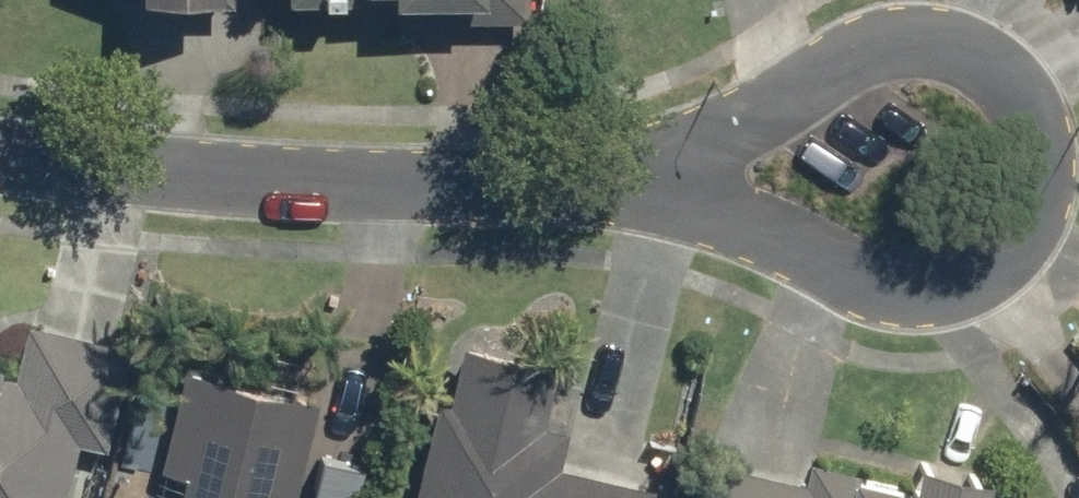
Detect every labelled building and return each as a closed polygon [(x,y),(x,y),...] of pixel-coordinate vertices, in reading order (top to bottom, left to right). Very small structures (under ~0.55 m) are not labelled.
[(279,3),(391,1),(391,19),(525,17),(525,0),(279,0),(279,3)] [(127,343),(21,319),(10,367),(0,365),(0,497),(60,497),(73,443),(103,450),(127,343)] [(646,484),(559,465),(567,432),(542,427),(556,362),(456,341),(443,397),(429,394),(407,497),(643,497),(646,484)] [(145,497),(295,497),(318,396),(176,364),(145,497)] [(711,460),(702,497),(977,497),(983,474),(907,456),(901,481),(804,458),(799,481),(711,460)]
